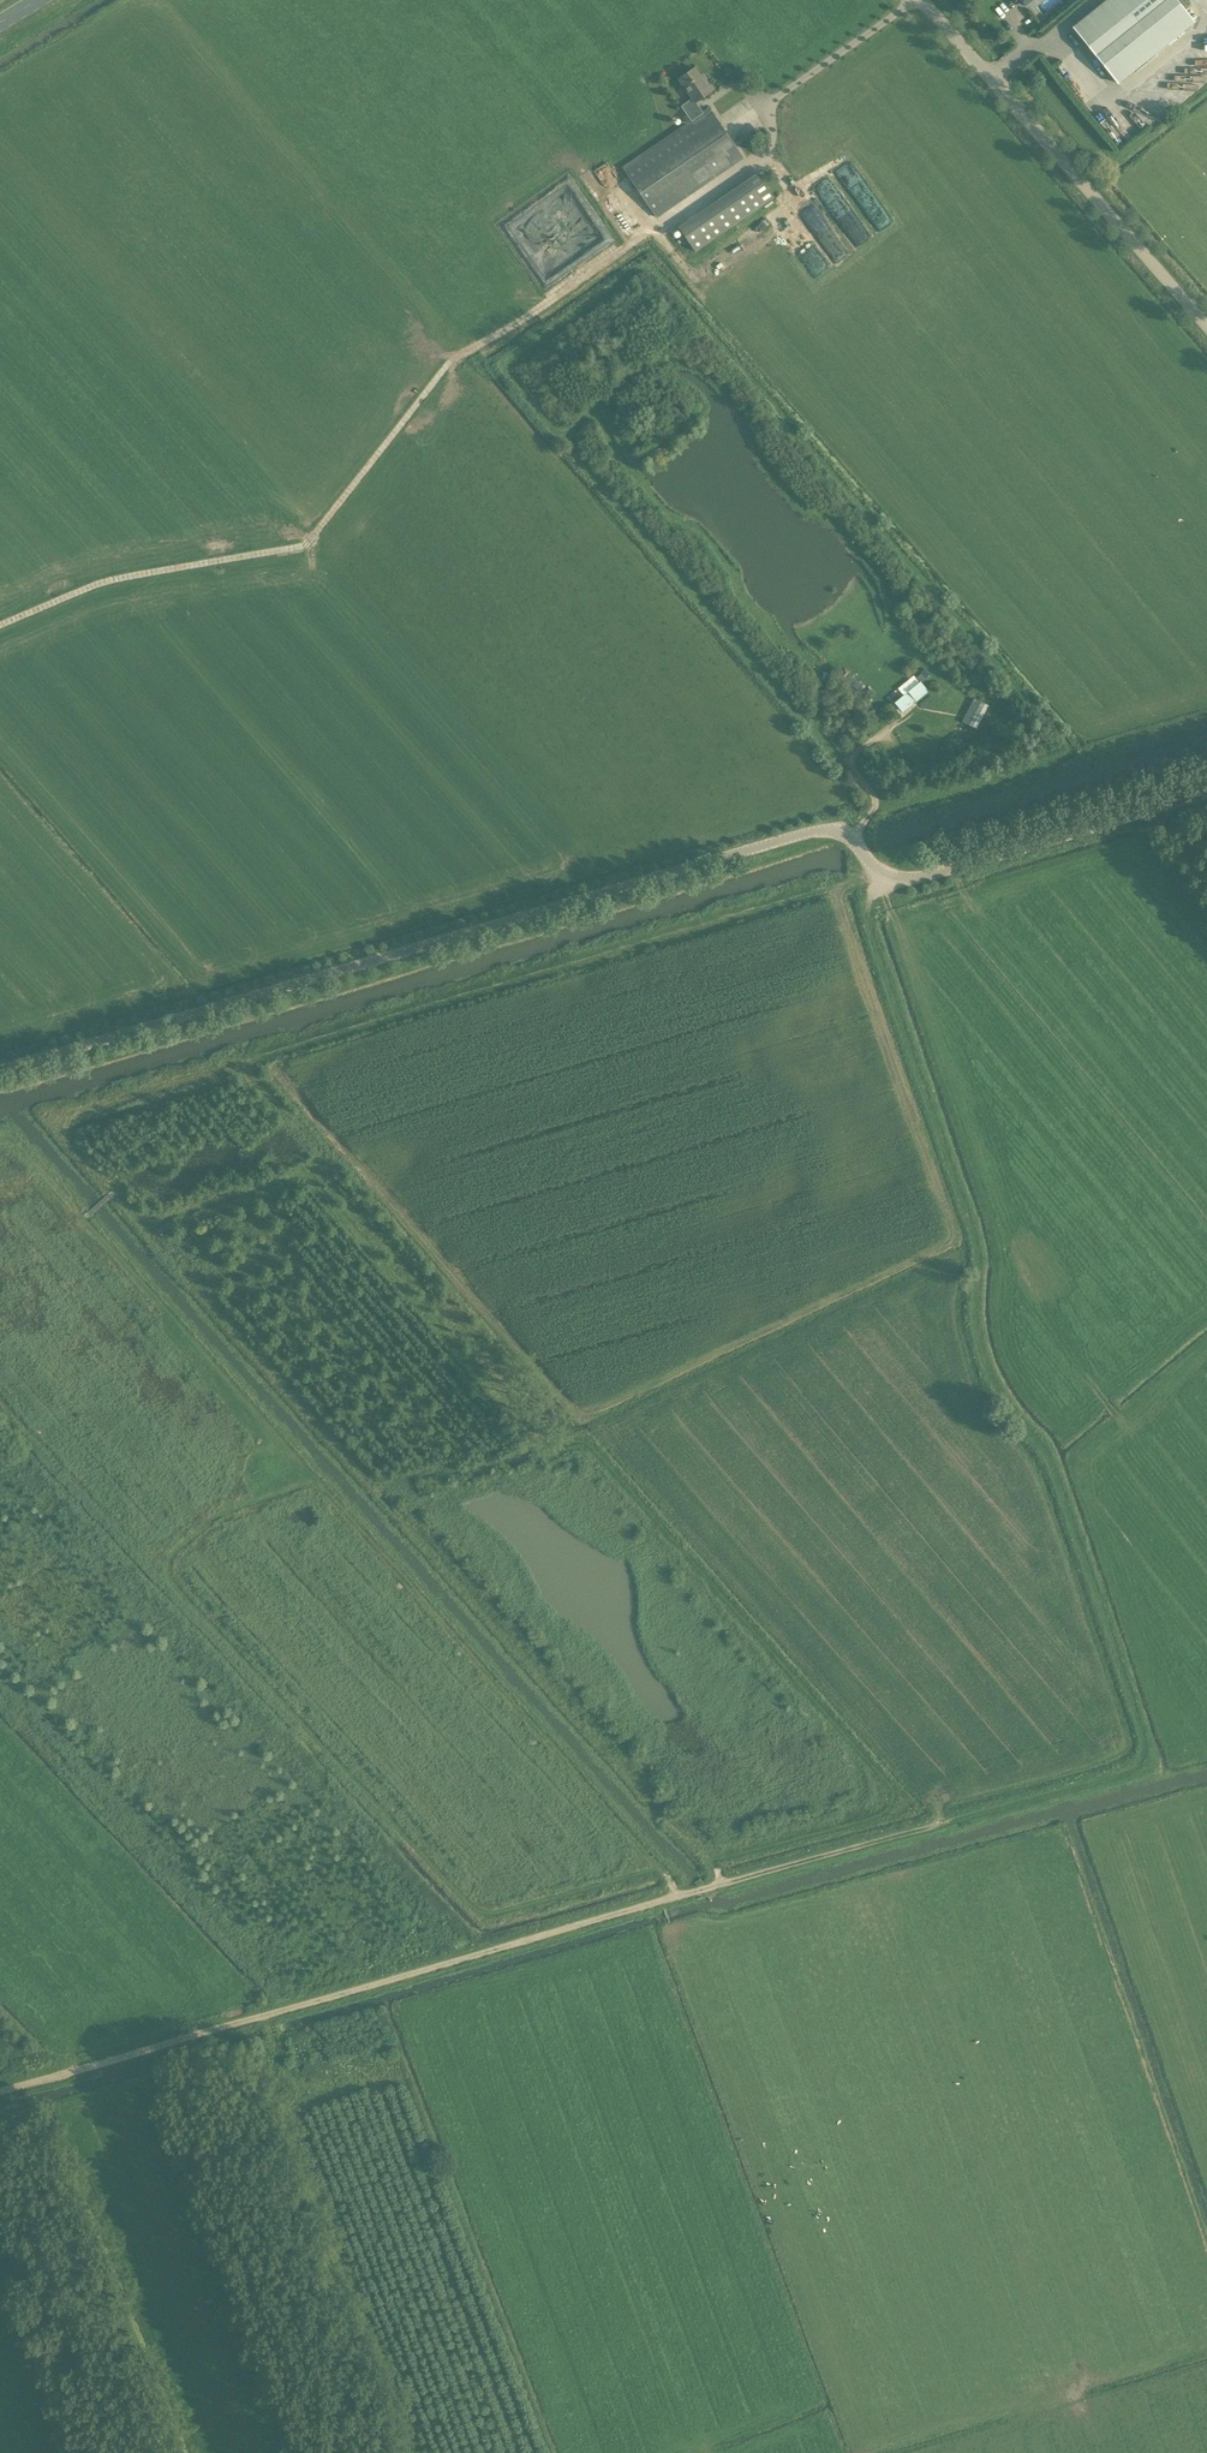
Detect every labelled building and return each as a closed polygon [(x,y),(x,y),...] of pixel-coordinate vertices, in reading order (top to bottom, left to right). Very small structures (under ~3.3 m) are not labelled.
[(1176,0),(1106,0),(1074,26),(1119,82),(1194,22),(1176,0)] [(1206,79),(1206,78),(1206,68),(1202,61),(1196,66),(1206,79)] [(665,138),(623,167),(657,216),(743,157),(709,107),(703,111),(696,101),(714,89),(706,77),(703,79),(696,67),(680,78),(693,98),(682,106),(691,120),(665,138)] [(1171,75),(1164,81),(1174,92),(1180,86),(1171,75)] [(834,167),(879,229),(890,221),(846,159),(834,167)] [(774,197),(757,173),(679,226),(695,251),(774,197)] [(869,238),(826,174),(813,183),(856,246),(869,238)] [(922,680),(895,703),(903,713),(930,690),(922,680)]
